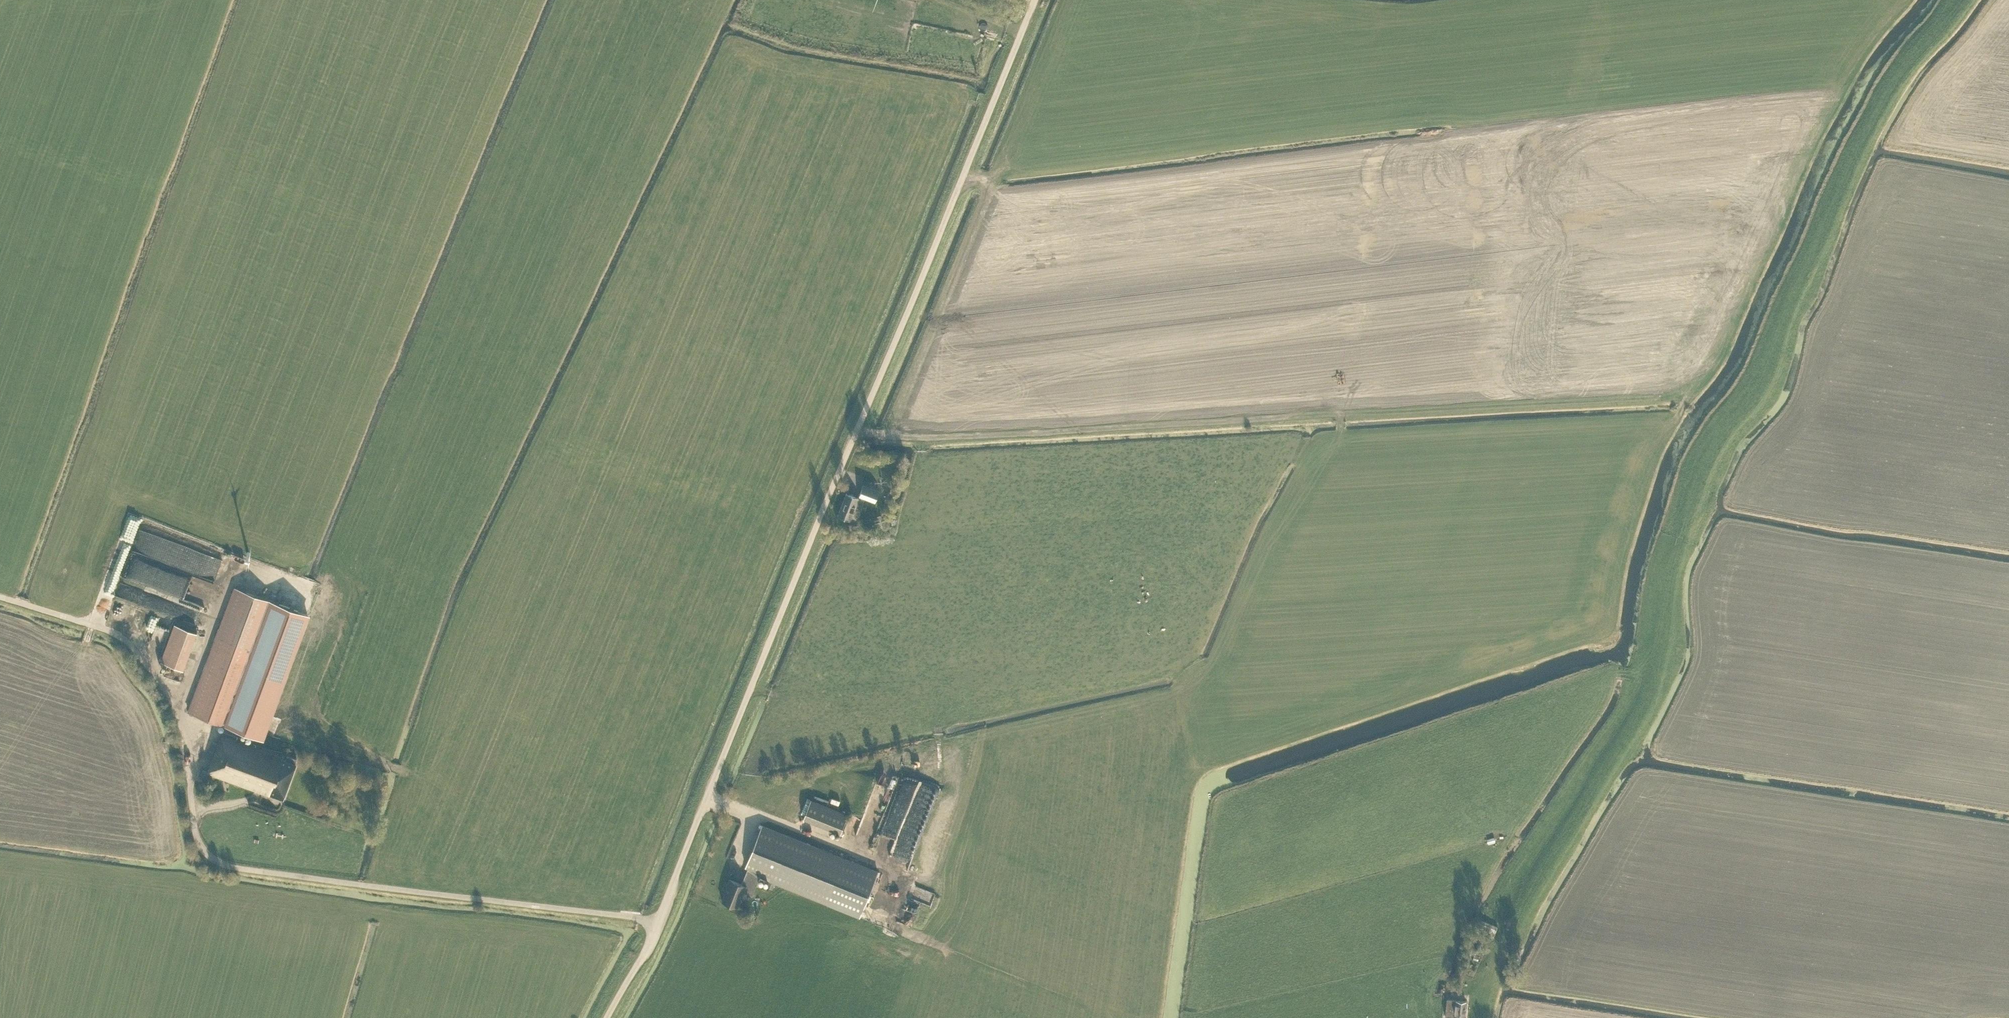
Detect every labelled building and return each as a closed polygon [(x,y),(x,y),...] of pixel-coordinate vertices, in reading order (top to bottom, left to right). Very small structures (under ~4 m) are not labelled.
[(863,485),(859,496),(858,498),(846,493),(838,515),(850,520),(855,507),(860,509),(864,498),(875,502),(879,491),(863,485)] [(260,738),(307,614),(235,587),(188,711),(226,725),(222,735),(208,772),(283,799),(296,764),(295,763),(297,759),(287,755),(285,760),(280,758),(281,756),(236,740),(239,730),(260,738)] [(174,625),(160,663),(182,671),(196,633),(174,625)] [(810,799),(803,818),(840,833),(848,814),(810,799)] [(721,901),(737,907),(743,891),(752,895),(761,873),(770,876),(769,880),(860,917),(878,872),(762,825),(745,866),(748,867),(741,884),(729,879),(725,888),(726,888),(721,901)] [(1450,1017),(1465,1017),(1463,1017),(1465,1001),(1447,999),(1445,1016),(1450,1016),(1450,1017)]
